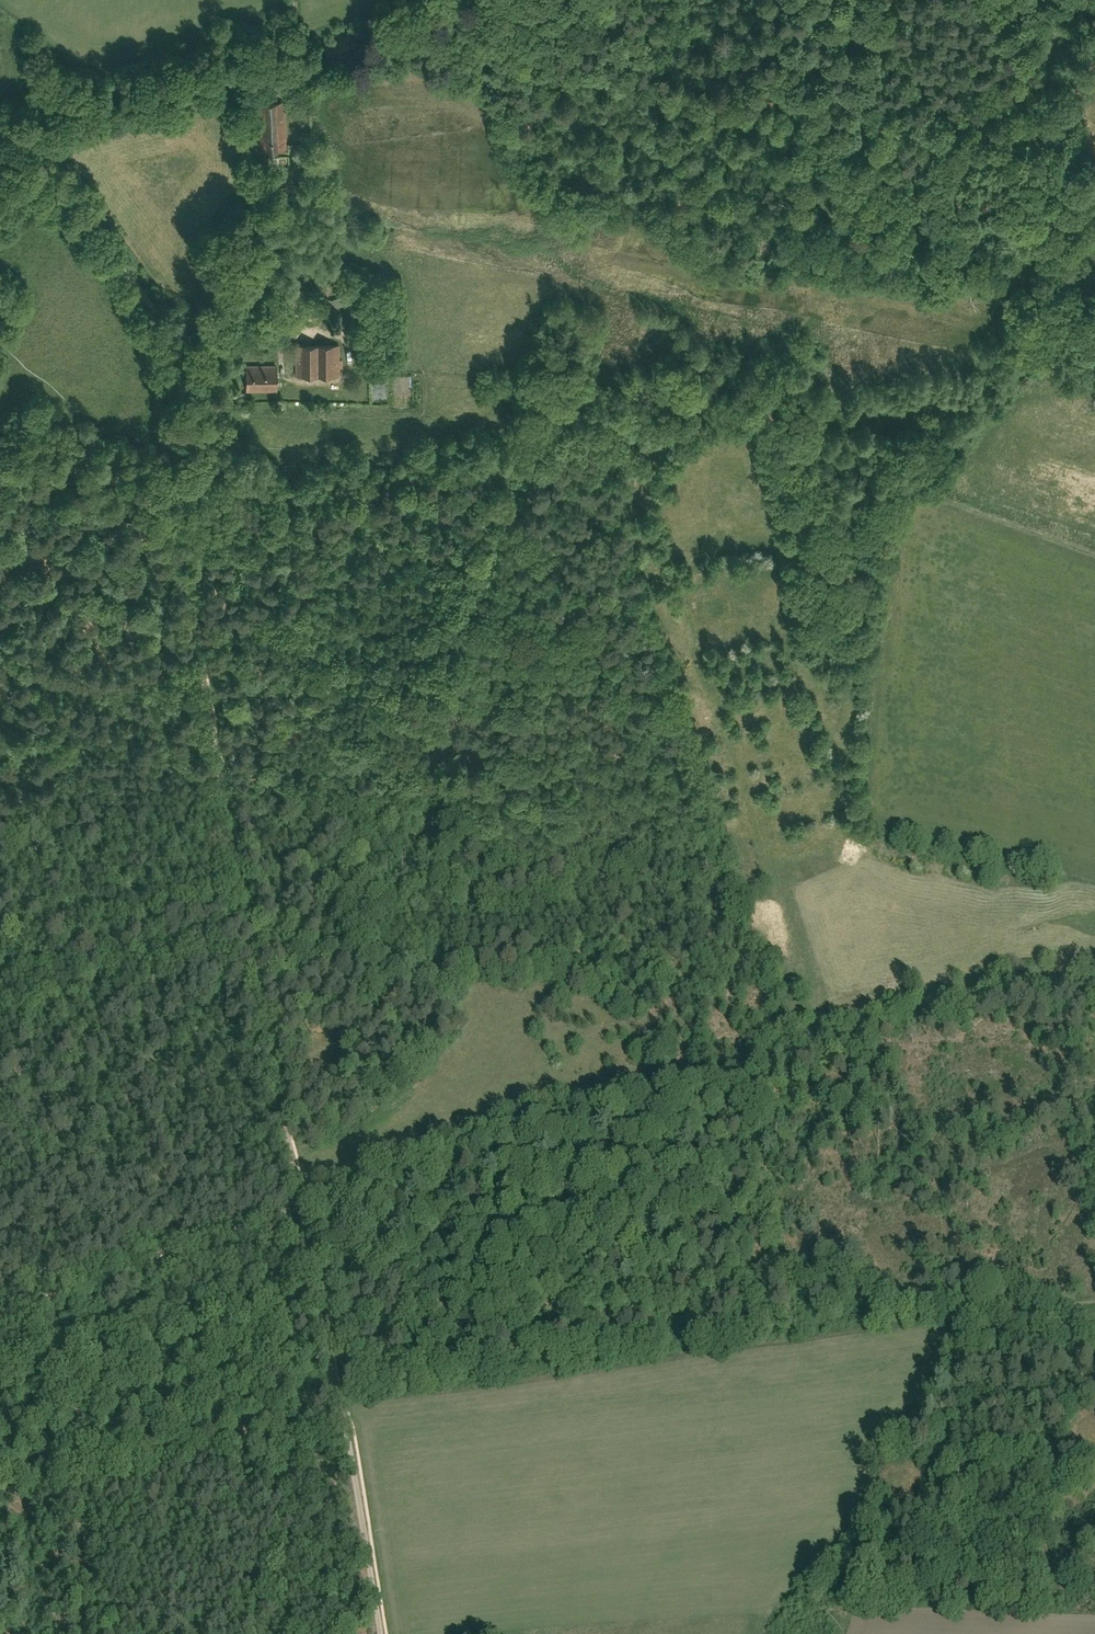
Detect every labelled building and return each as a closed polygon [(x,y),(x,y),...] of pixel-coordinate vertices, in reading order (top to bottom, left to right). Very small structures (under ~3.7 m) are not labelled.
[(286,148),(284,119),(283,103),(255,104),(258,150),(286,148)] [(310,320),(325,315),(322,308),(308,314),(310,320)] [(339,375),(339,346),(295,346),(295,375),(339,375)] [(247,391),(276,390),(275,366),(247,366),(247,391)] [(612,462),(619,468),(625,460),(618,454),(612,462)] [(844,731),(829,736),(834,752),(849,747),(844,731)] [(1018,975),(1026,974),(1025,962),(1017,964),(1018,975)]
